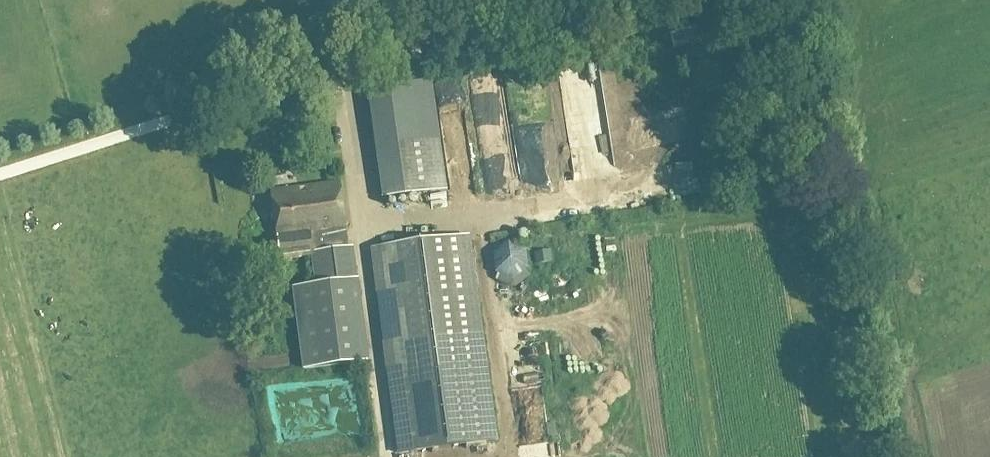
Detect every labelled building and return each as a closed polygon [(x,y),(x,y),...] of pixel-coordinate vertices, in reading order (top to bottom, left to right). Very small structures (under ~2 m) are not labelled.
[(702,23),(670,32),(673,44),(705,35),(702,23)] [(446,189),(431,80),(368,88),(383,197),(446,189)] [(614,152),(625,151),(625,135),(613,136),(614,152)] [(583,136),(566,145),(574,162),(591,153),(583,136)] [(341,179),(271,188),(278,244),(348,234),(341,179)] [(401,453),(498,440),(471,235),(371,248),(382,321),(391,378),(401,453)] [(494,252),(496,272),(514,280),(528,268),(526,249),(509,241),(494,252)] [(551,250),(534,252),(536,264),(552,262),(551,250)] [(304,368),(365,360),(351,251),(312,256),(315,286),(294,289),(304,368)]
